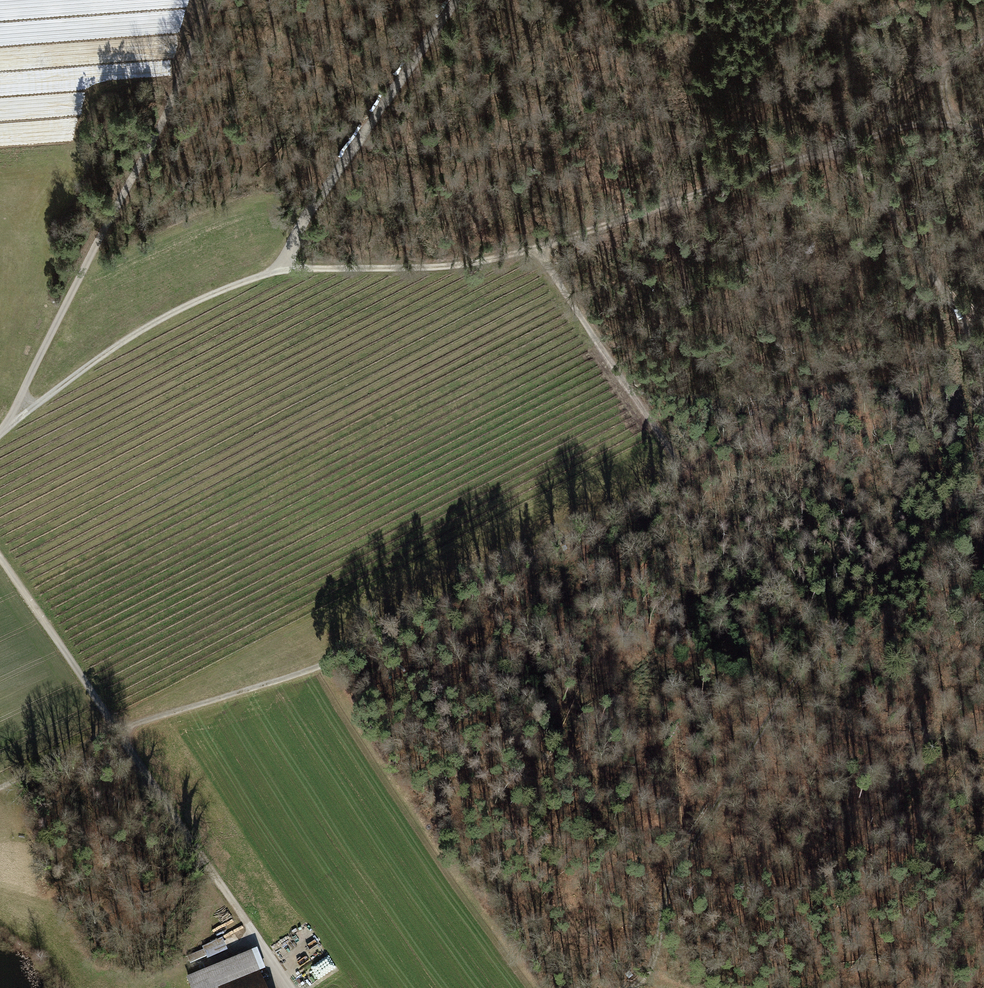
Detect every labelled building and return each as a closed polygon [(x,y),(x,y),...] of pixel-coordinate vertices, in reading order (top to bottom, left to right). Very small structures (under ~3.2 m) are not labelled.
[(207,959),(229,953),(225,939),(204,945),(207,959)] [(188,979),(192,987),(222,987),(259,973),(251,953),(188,979)] [(259,973),(222,987),(265,987),(259,973)]
